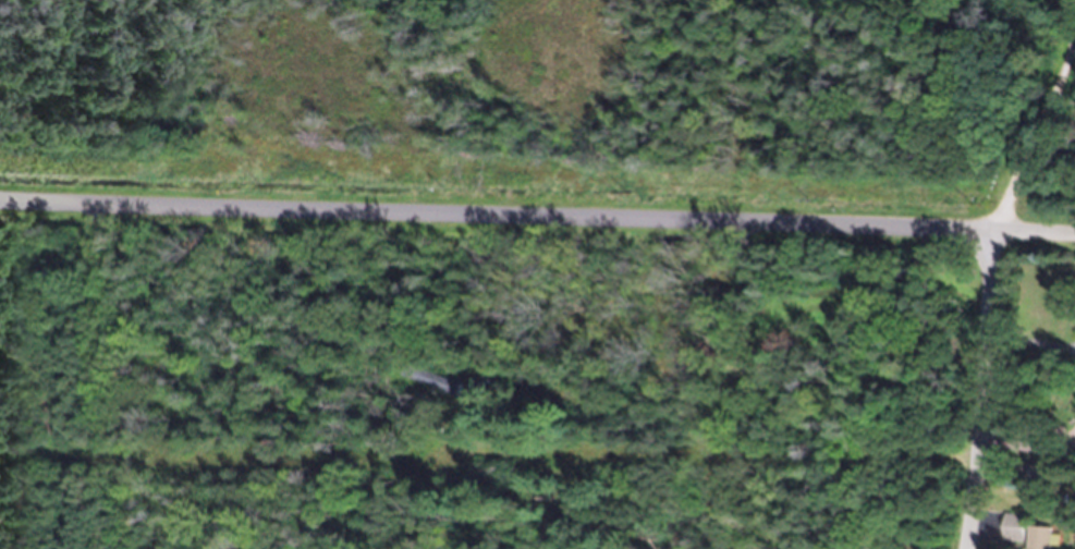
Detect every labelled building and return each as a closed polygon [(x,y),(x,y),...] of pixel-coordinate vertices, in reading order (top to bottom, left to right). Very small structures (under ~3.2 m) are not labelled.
[(1024,534),(1024,548),(1049,548),(1049,534),(1024,534)] [(1003,546),(1021,547),(1021,537),(1003,537),(1003,546)]
